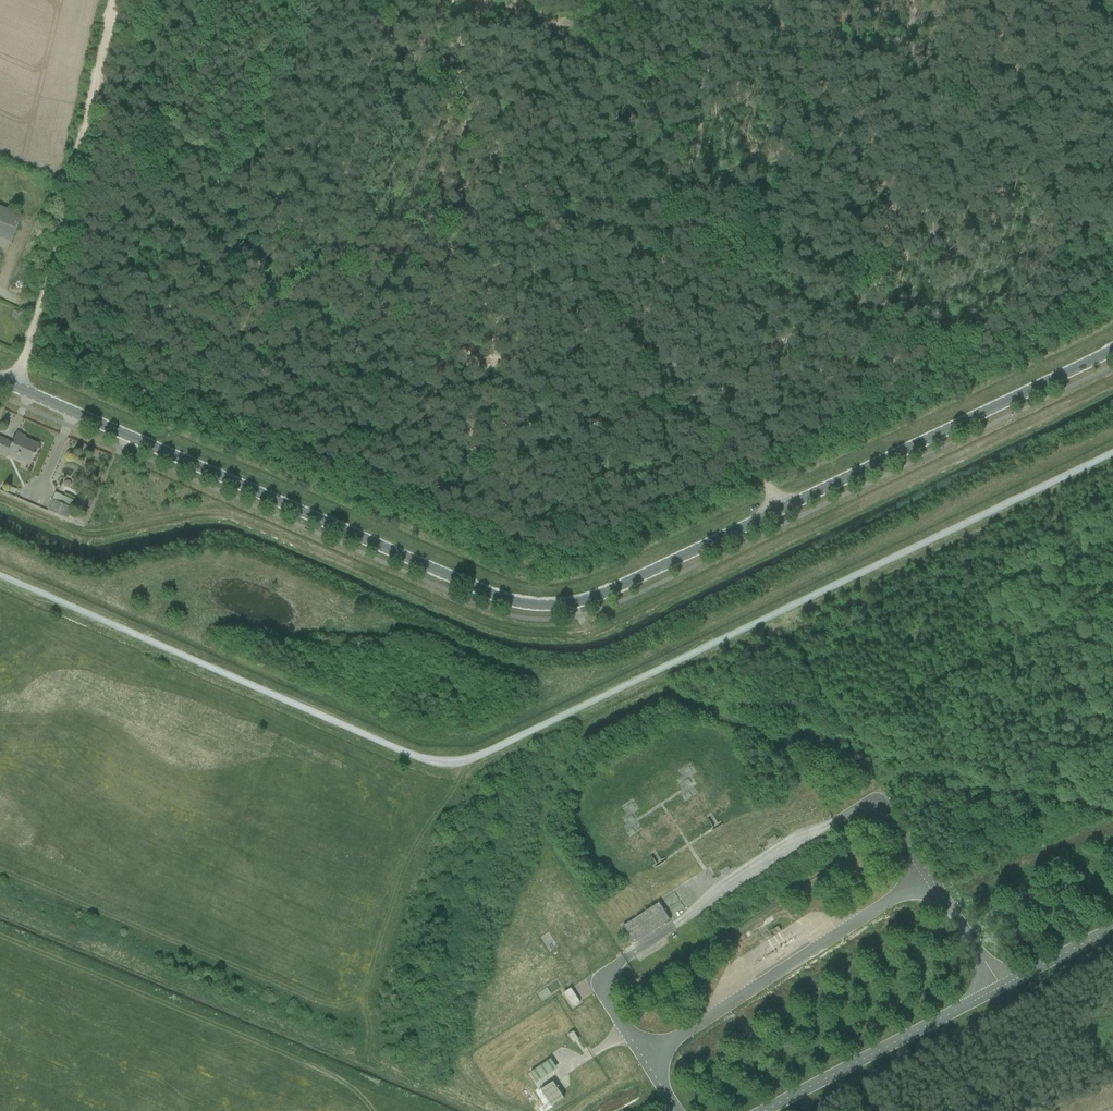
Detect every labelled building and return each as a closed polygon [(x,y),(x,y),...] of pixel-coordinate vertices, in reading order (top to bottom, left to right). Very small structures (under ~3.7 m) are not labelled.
[(0,207),(0,237),(7,240),(17,214),(0,207)] [(20,313),(13,311),(11,317),(18,320),(20,313)] [(0,438),(0,455),(6,457),(8,453),(30,463),(28,467),(29,467),(39,444),(24,438),(25,436),(16,432),(11,443),(0,438)] [(47,510),(67,518),(72,509),(51,500),(47,510)] [(766,841),(769,845),(778,839),(775,836),(766,841)] [(720,872),(722,875),(731,870),(728,866),(720,872)] [(659,902),(646,911),(623,926),(634,943),(671,920),(659,902)] [(580,1002),(571,988),(564,993),(573,1006),(580,1002)] [(573,1043),(577,1040),(579,1039),(573,1031),(568,1035),(573,1043)] [(530,1073),(532,1076),(537,1082),(553,1071),(547,1062),(530,1073)] [(544,1088),(542,1089),(553,1106),(564,1098),(560,1091),(554,1083),(553,1082),(544,1088)]
